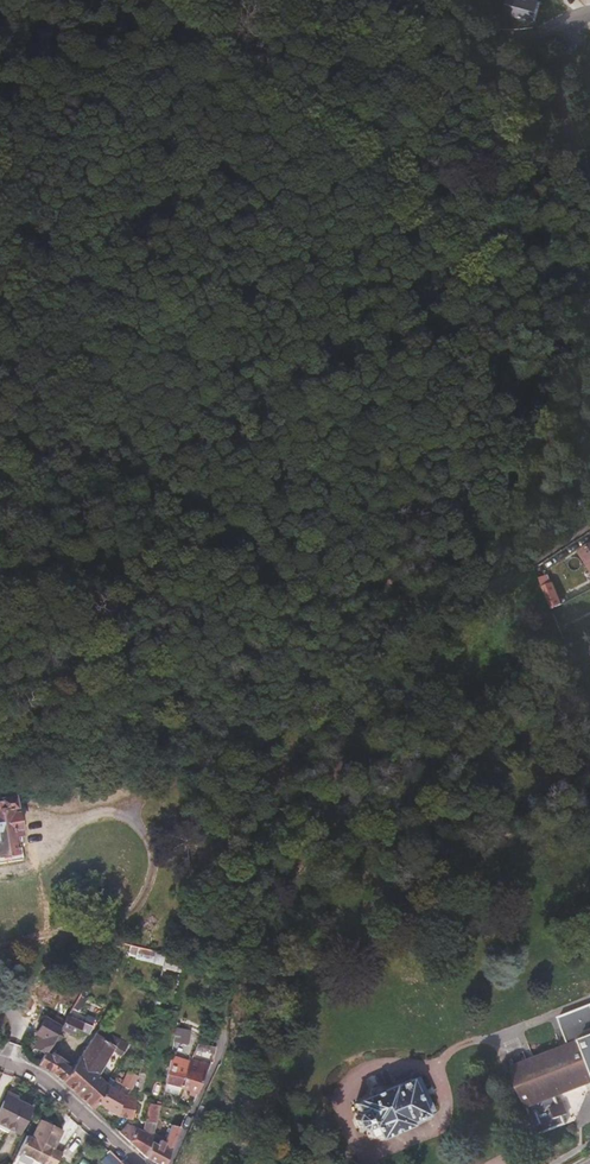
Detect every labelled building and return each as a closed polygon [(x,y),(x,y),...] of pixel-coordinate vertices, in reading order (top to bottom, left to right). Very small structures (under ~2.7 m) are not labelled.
[(532,261),(579,255),(574,243),(532,261)] [(580,553),(589,569),(589,546),(580,553)] [(540,584),(542,588),(551,611),(558,608),(555,602),(557,601),(548,581),(540,584)] [(14,797),(19,796),(17,789),(0,792),(0,856),(16,854),(13,836),(20,835),(14,797)] [(166,954),(155,951),(146,949),(144,959),(152,961),(152,964),(162,966),(165,956),(166,954)] [(225,977),(226,968),(216,967),(215,976),(225,977)] [(558,1020),(569,1048),(514,1071),(531,1117),(528,1118),(532,1130),(536,1129),(538,1136),(567,1125),(564,1117),(568,1116),(565,1109),(563,1104),(559,1106),(556,1098),(589,1085),(589,1008),(558,1020)] [(191,1031),(187,1030),(188,1023),(187,1022),(187,1015),(179,1013),(176,1028),(174,1043),(188,1045),(191,1031)] [(95,1027),(68,1015),(65,1020),(59,1030),(78,1038),(81,1031),(91,1035),(95,1027)] [(56,1036),(59,1030),(65,1020),(57,1016),(52,1025),(43,1021),(36,1034),(40,1036),(34,1048),(45,1054),(56,1036)] [(98,1076),(114,1050),(125,1055),(131,1046),(120,1041),(99,1029),(72,1069),(64,1065),(66,1062),(52,1054),(61,1039),(56,1036),(45,1054),(38,1065),(53,1073),(93,1109),(97,1103),(107,1085),(98,1076)] [(140,1040),(143,1032),(137,1031),(134,1038),(140,1040)] [(213,1055),(214,1047),(198,1045),(194,1052),(213,1055)] [(179,1096),(181,1089),(191,1062),(172,1056),(163,1092),(179,1096)] [(195,1095),(209,1065),(192,1059),(191,1062),(181,1089),(195,1095)] [(131,1090),(137,1077),(127,1072),(121,1086),(131,1090)] [(381,1138),(411,1126),(433,1117),(431,1112),(434,1111),(419,1077),(397,1086),(395,1086),(386,1090),(385,1087),(378,1086),(371,1088),(370,1094),(371,1097),(370,1098),(356,1104),(360,1113),(360,1114),(359,1115),(356,1121),(358,1128),(365,1130),(369,1128),(372,1137),(380,1134),(381,1138)] [(123,1100),(124,1094),(107,1085),(97,1103),(118,1117),(123,1100)] [(30,1108),(15,1100),(16,1098),(7,1093),(0,1108),(0,1125),(18,1134),(30,1108)] [(131,1120),(135,1102),(123,1100),(118,1117),(131,1120)] [(151,1143),(154,1135),(160,1103),(157,1102),(156,1105),(148,1104),(144,1131),(134,1128),(128,1126),(124,1131),(118,1132),(145,1157),(151,1143)] [(40,1163),(42,1163),(57,1163),(63,1154),(54,1149),(62,1132),(40,1121),(31,1139),(27,1137),(17,1156),(33,1163),(40,1163)] [(180,1128),(171,1126),(164,1143),(159,1142),(161,1139),(154,1135),(151,1143),(145,1157),(157,1163),(165,1163),(180,1128)] [(109,1153),(101,1162),(103,1163),(118,1163),(119,1163),(109,1153)]
